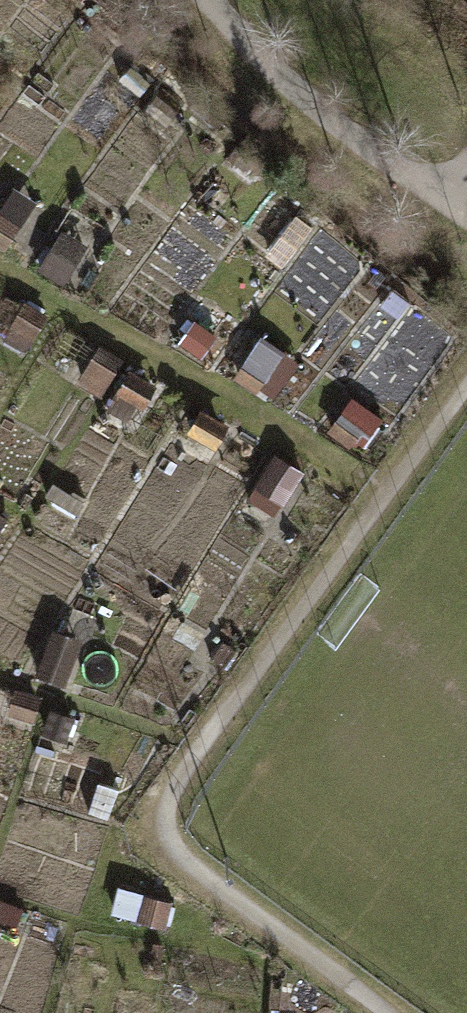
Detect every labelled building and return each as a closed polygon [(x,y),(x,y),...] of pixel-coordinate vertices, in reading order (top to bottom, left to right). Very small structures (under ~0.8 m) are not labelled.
[(17,199),(0,225),(0,258),(9,264),(42,216),(17,199)] [(99,239),(68,219),(34,271),(65,292),(99,239)] [(288,245),(305,256),(315,241),(298,230),(288,245)] [(55,312),(29,298),(9,334),(35,348),(55,312)] [(237,331),(202,309),(174,352),(210,374),(237,331)] [(128,360),(106,345),(84,378),(107,393),(128,360)] [(426,354),(416,365),(435,380),(444,368),(426,354)] [(241,391),(265,406),(285,374),(260,359),(241,391)] [(165,383),(138,366),(120,395),(147,412),(165,383)] [(240,441),(209,421),(197,441),(229,460),(240,441)] [(338,441),(358,455),(372,435),(352,421),(338,441)] [(273,531),(309,470),(281,453),(244,514),(273,531)] [(52,504),(85,523),(93,509),(60,491),(52,504)] [(86,651),(60,642),(47,676),(73,686),(86,651)] [(40,732),(50,704),(23,695),(13,723),(40,732)] [(176,899),(133,891),(127,924),(170,932),(176,899)]
